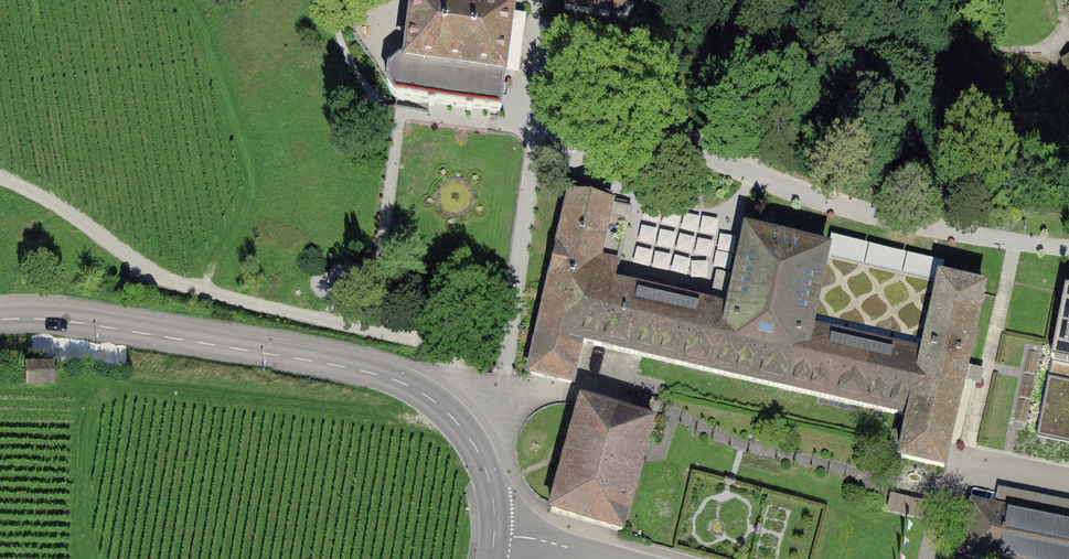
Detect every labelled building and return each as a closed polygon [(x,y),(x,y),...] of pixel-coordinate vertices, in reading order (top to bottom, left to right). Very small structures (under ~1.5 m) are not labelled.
[(406,63),(400,62),(389,70),(388,85),(395,97),(429,102),(428,105),(434,106),(435,102),(467,107),(466,110),(472,110),(472,107),(500,111),(504,76),(506,77),(507,73),(505,73),(512,20),(512,15),(515,15),(516,9),(510,8),(510,10),(429,0),(412,0),(412,2),(414,2),(406,63)] [(564,9),(627,18),(632,10),(634,0),(566,0),(564,9)] [(526,21),(512,20),(505,73),(507,73),(520,77),(526,21)] [(614,206),(568,198),(530,374),(570,383),(581,342),(910,415),(901,458),(943,466),(983,289),(942,281),(835,256),(746,236),(728,311),(617,286),(620,266),(602,262),(614,206)] [(1063,296),(1053,350),(1036,441),(1068,447),(1068,297),(1063,296)] [(26,365),(27,388),(57,387),(57,364),(26,365)] [(596,408),(581,404),(551,510),(620,530),(651,423),(596,408)] [(968,503),(957,558),(1068,558),(1068,524),(968,503)]
